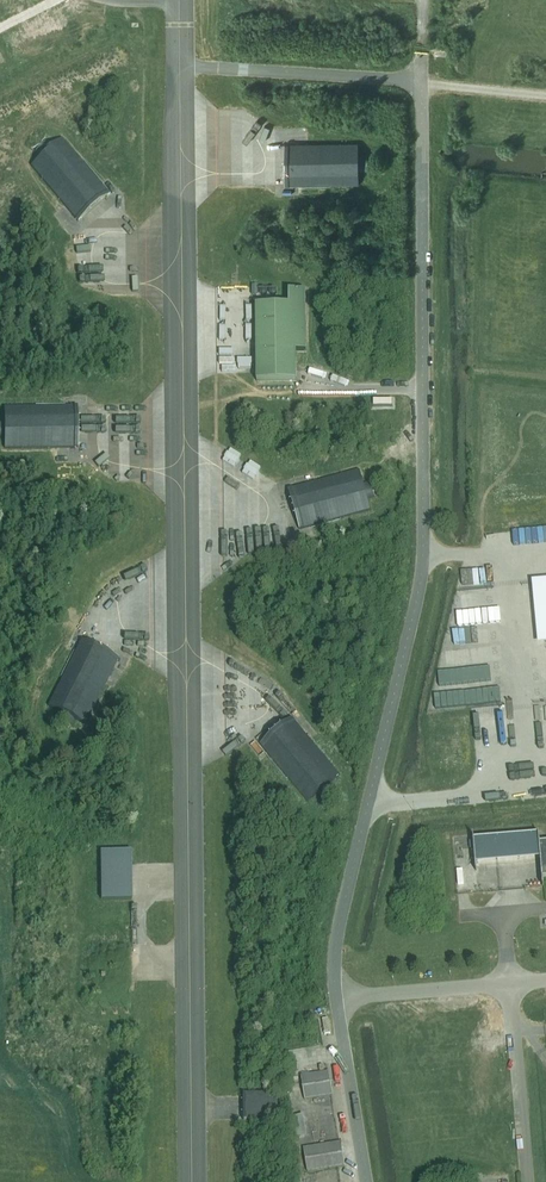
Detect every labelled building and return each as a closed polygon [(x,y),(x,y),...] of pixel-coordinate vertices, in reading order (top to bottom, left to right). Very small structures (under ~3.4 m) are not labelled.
[(59,200),(64,205),(77,221),(110,194),(100,183),(99,181),(100,180),(98,178),(97,179),(62,138),(53,146),(48,140),(34,151),(40,157),(30,165),(59,200)] [(284,143),(285,185),(298,185),(302,185),(302,187),(305,187),(305,185),(358,184),(358,172),(367,171),(366,154),(358,155),(358,142),(313,143),(306,143),(284,143)] [(257,382),(296,381),(296,367),(296,366),(296,353),(296,352),(306,352),(305,292),(294,292),(289,292),(289,306),(256,306),(257,373),(257,382)] [(63,406),(60,406),(60,404),(57,404),(57,406),(4,406),(4,418),(0,418),(0,436),(4,436),(4,448),(49,448),(56,448),(78,447),(77,405),(63,406)] [(403,446),(399,447),(397,447),(397,452),(397,455),(405,455),(405,446),(403,446)] [(373,489),(372,488),(371,482),(363,484),(359,470),(315,482),(290,489),(288,489),(299,530),(311,526),(313,526),(315,525),(316,527),(319,526),(318,524),(370,510),(367,499),(375,496),(373,489)] [(85,724),(105,684),(118,658),(80,640),(74,652),(73,655),(71,654),(70,657),(71,658),(48,705),(58,711),(55,718),(70,726),(74,719),(85,724)] [(339,775),(310,740),(309,739),(292,718),(260,745),(263,749),(268,755),(269,756),(271,758),(269,759),(271,762),(273,760),(307,802),(316,794),(321,800),(335,789),(330,783),(339,775)] [(545,878),(545,842),(540,842),(539,833),(538,833),(538,834),(474,839),(474,835),(473,835),(476,871),(477,871),(476,861),(540,856),(543,887),(544,886),(543,878),(545,878)] [(131,899),(131,863),(131,850),(100,851),(101,899),(131,899)] [(328,1017),(321,1018),(324,1036),(331,1034),(328,1017)] [(300,1076),(304,1100),(333,1095),(329,1071),(300,1076)] [(243,1096),(243,1119),(243,1121),(245,1121),(246,1120),(253,1120),(277,1120),(277,1094),(251,1095),(246,1095),(245,1094),(243,1094),(243,1096)] [(300,1110),(296,1110),(289,1112),(293,1133),(304,1131),(300,1110)] [(303,1148),(307,1171),(344,1166),(340,1142),(303,1148)]
